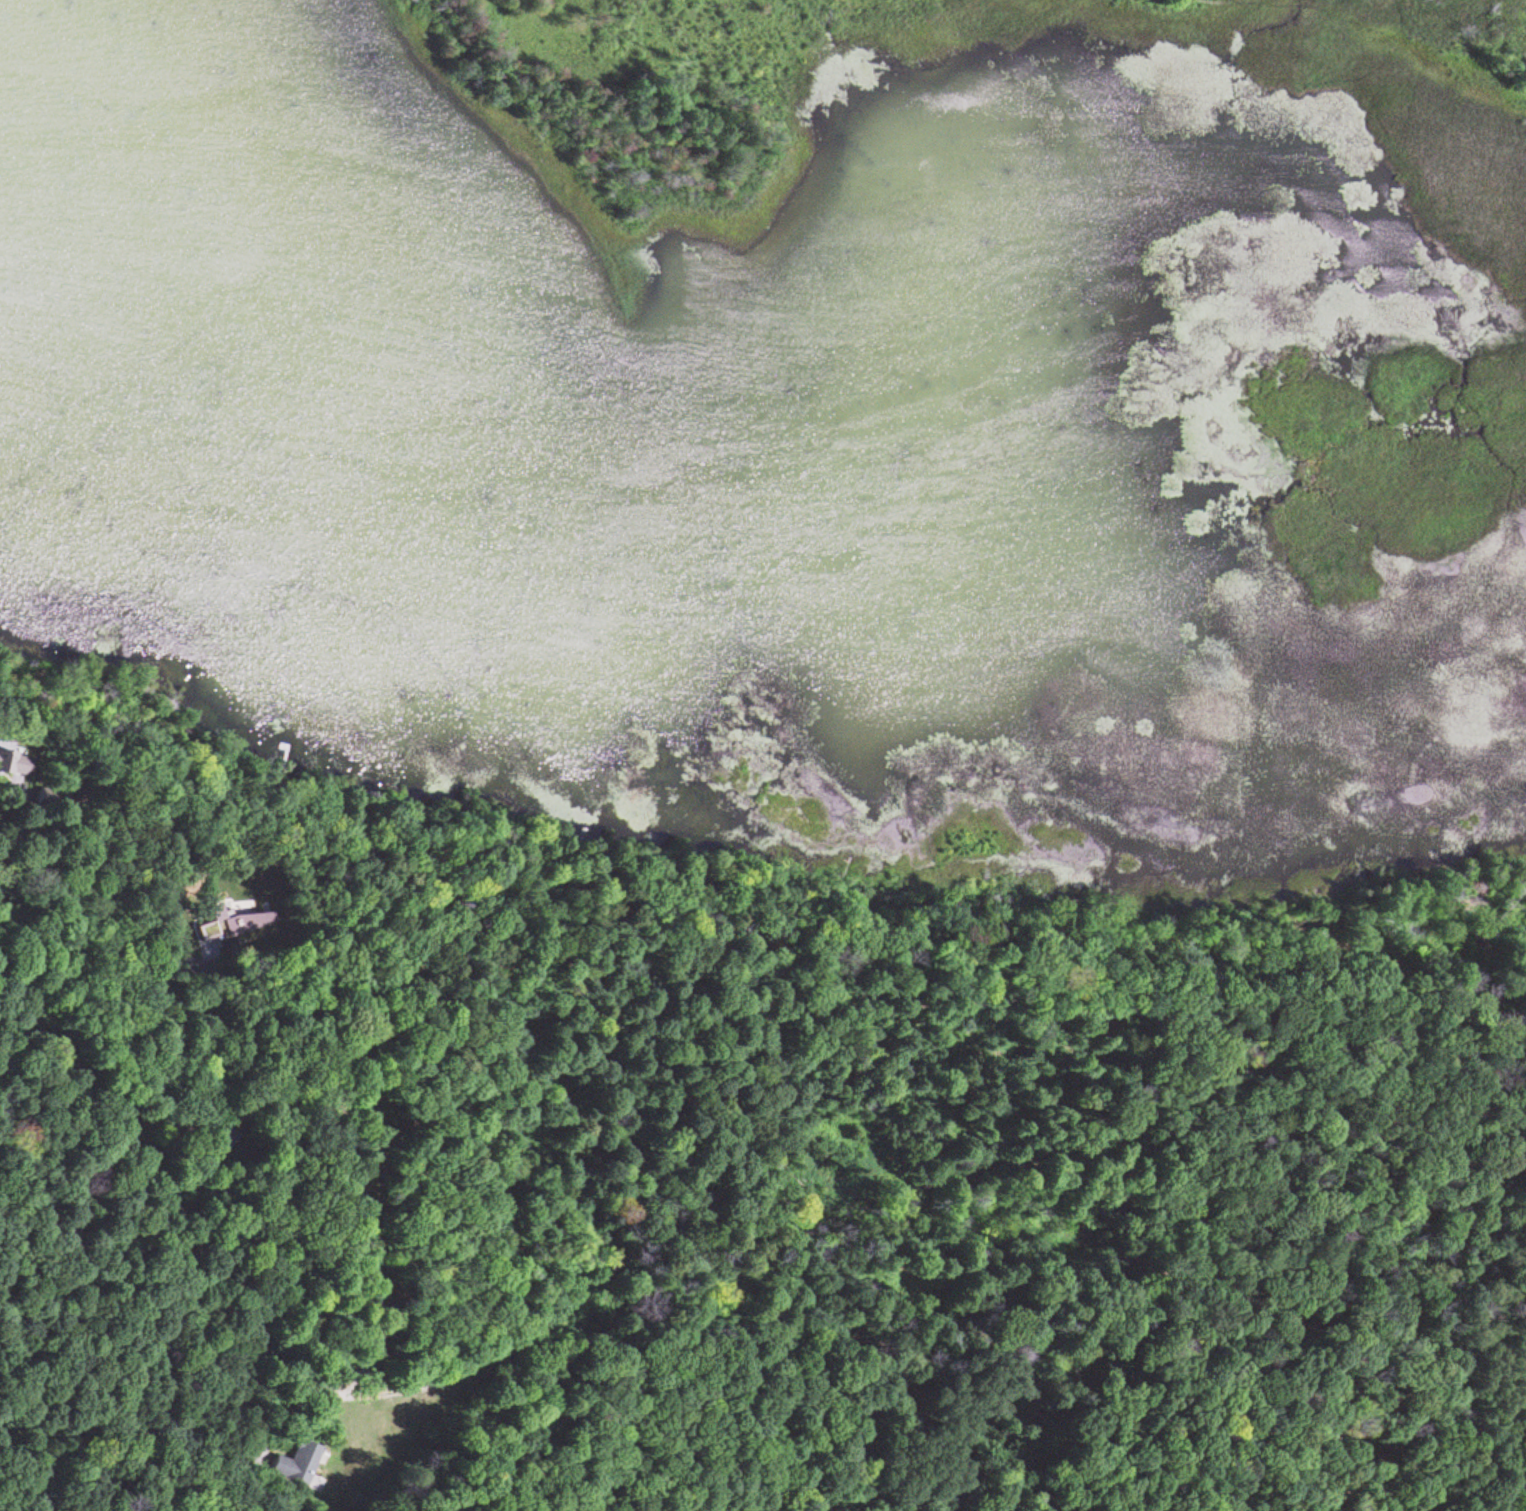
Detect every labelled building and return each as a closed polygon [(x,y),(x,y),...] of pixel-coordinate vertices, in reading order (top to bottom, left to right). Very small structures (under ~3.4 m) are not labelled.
[(26,772),(0,766),(0,747),(30,753),(26,772)] [(194,922),(265,899),(275,930),(225,946),(221,933),(200,940),(194,922)] [(323,1446),(306,1486),(268,1470),(276,1449),(288,1454),(296,1435),(323,1446)]
